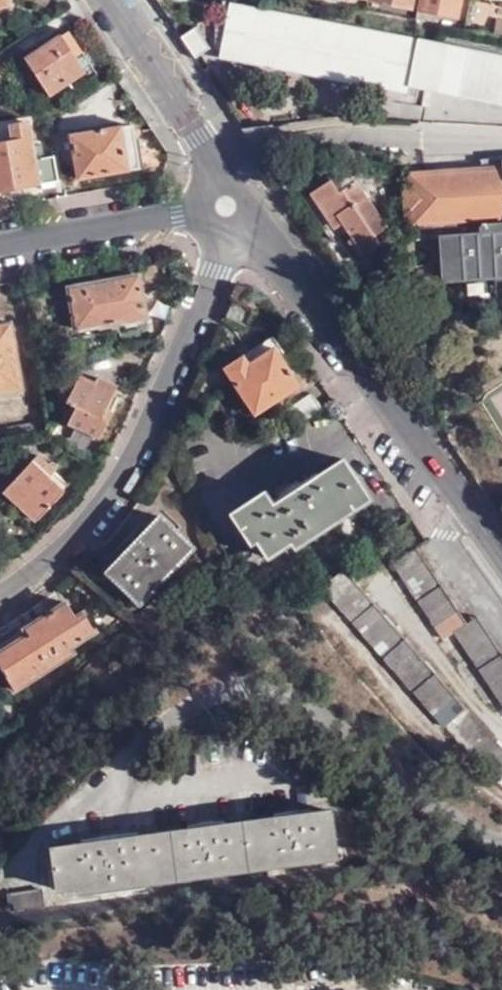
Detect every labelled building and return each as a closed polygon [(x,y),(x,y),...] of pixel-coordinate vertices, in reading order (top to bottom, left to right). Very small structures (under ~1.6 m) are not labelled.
[(411,0),(374,0),(373,1),(409,9),(411,0)] [(416,11),(457,18),(461,0),(418,0),(416,11)] [(218,47),(406,82),(414,37),(227,1),(218,47)] [(495,21),(492,36),(501,38),(501,22),(495,21)] [(195,27),(180,38),(195,60),(210,49),(195,27)] [(81,53),(66,32),(21,61),(45,98),(83,73),(74,58),(81,53)] [(406,82),(433,88),(439,89),(448,44),(414,37),(406,82)] [(501,101),(501,54),(448,44),(439,89),(501,101)] [(216,57),(404,93),(405,85),(406,82),(218,47),(216,57)] [(27,123),(0,128),(0,194),(36,187),(37,185),(57,182),(53,157),(44,158),(42,145),(31,146),(27,123)] [(133,139),(131,129),(61,139),(64,154),(72,153),(76,179),(144,168),(139,139),(133,139)] [(483,171),(501,170),(501,159),(483,160),(483,171)] [(386,229),(347,170),(303,200),(330,241),(347,230),(353,240),(349,243),(359,259),(380,246),(374,237),(386,229)] [(413,226),(415,242),(442,240),(444,280),(501,277),(501,170),(483,171),(410,175),(410,187),(406,188),(407,213),(412,213),(413,226)] [(144,317),(137,277),(67,290),(74,329),(109,323),(111,334),(117,332),(115,322),(144,317)] [(10,324),(0,325),(0,393),(21,389),(10,324)] [(294,372),(271,337),(222,370),(252,416),(296,387),(289,376),(294,372)] [(104,412),(115,388),(96,379),(93,386),(67,374),(57,387),(55,403),(72,410),(66,425),(98,439),(109,414),(104,412)] [(321,411),(311,395),(286,412),(297,426),(321,411)] [(47,422),(0,430),(0,444),(49,435),(47,422)] [(35,524),(69,487),(37,457),(2,494),(35,524)] [(294,548),(367,501),(342,460),(272,507),(263,493),(230,516),(251,549),(239,556),(249,571),(290,544),(294,548)] [(137,604),(191,549),(159,518),(106,573),(137,604)] [(477,619),(466,626),(415,550),(393,564),(444,641),(455,634),(501,705),(501,655),(477,619)] [(323,588),(474,761),(492,778),(501,785),(501,749),(498,745),(344,570),(323,588)] [(83,615),(74,619),(66,605),(23,630),(27,637),(0,653),(0,673),(12,693),(73,656),(69,649),(94,634),(83,615)] [(332,855),(327,811),(298,815),(298,810),(285,812),(285,817),(213,826),(213,822),(198,823),(198,828),(119,840),(118,836),(100,838),(100,843),(52,849),(57,891),(95,887),(96,892),(145,885),(144,881),(192,874),(192,878),(228,874),(228,868),(276,862),(277,867),(314,862),(314,856),(332,855)] [(45,906),(43,891),(9,896),(11,910),(45,906)]
